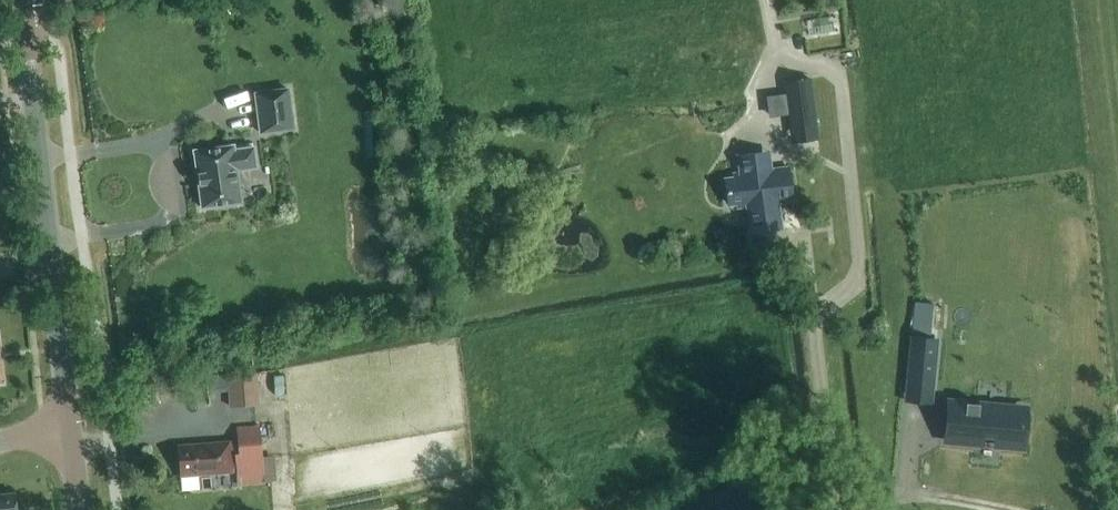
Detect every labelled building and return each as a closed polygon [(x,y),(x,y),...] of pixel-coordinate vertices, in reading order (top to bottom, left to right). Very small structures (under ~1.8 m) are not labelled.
[(811,78),(783,81),(788,127),(816,123),(811,78)] [(259,134),(295,129),(289,86),(253,91),(259,134)] [(233,149),(233,144),(193,149),(201,206),(223,203),(225,205),(234,204),(236,202),(241,201),(236,169),(255,166),(253,146),(233,149)] [(788,166),(770,168),(768,150),(738,154),(740,172),(733,172),(734,178),(725,179),(728,201),(736,200),(737,206),(744,205),(748,233),(783,228),(779,201),(792,199),(788,166)] [(936,338),(907,335),(903,380),(932,382),(936,338)] [(229,406),(259,404),(257,372),(227,374),(229,406)] [(947,413),(945,438),(982,442),(983,434),(993,434),(993,443),(1010,444),(1021,445),(1022,440),(1024,421),(1023,421),(1025,409),(1013,408),(978,405),(978,403),(965,402),(964,414),(947,413)] [(239,485),(265,483),(259,424),(236,426),(239,452),(236,453),(239,485)] [(180,475),(232,471),(230,440),(177,444),(180,475)] [(13,491),(0,493),(0,509),(15,509),(13,491)]
